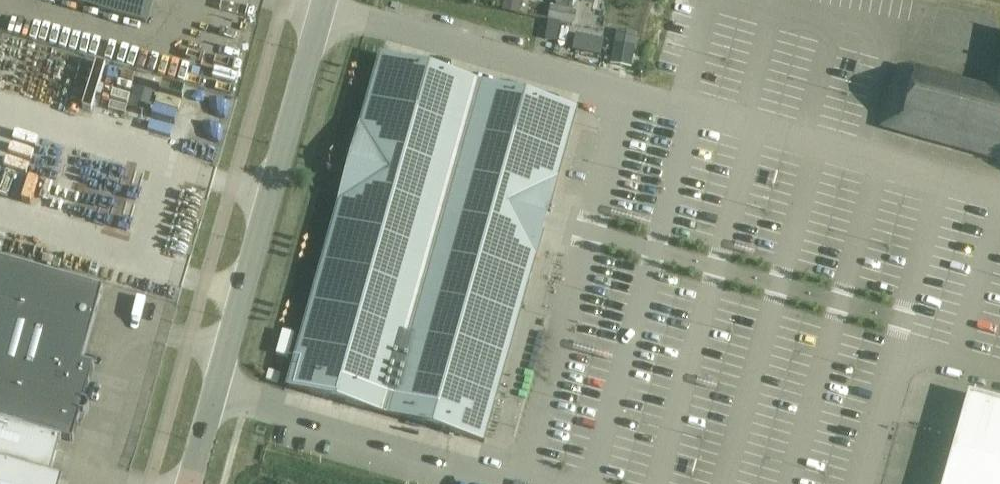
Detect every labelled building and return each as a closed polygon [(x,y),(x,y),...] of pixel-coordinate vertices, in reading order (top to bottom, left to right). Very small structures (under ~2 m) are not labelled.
[(153,0),(63,0),(146,24),(153,0)] [(500,11),(516,15),(518,15),(522,1),(515,0),(503,0),(500,11)] [(565,0),(555,0),(555,2),(554,7),(549,6),(547,21),(548,21),(545,40),(557,42),(560,23),(563,9),(564,4),(565,0)] [(563,9),(560,23),(573,25),(576,11),(563,9)] [(576,35),(574,51),(599,56),(602,40),(576,35)] [(614,43),(610,65),(631,69),(635,47),(614,43)] [(575,112),(380,58),(287,387),(482,442),(545,219),(575,112)] [(995,93),(897,67),(880,128),(999,162),(999,76),(995,93)] [(149,114),(155,95),(139,89),(132,109),(149,114)] [(62,479),(50,476),(60,440),(72,443),(80,415),(82,416),(86,414),(88,409),(86,404),(83,404),(93,367),(82,364),(102,290),(0,262),(0,483),(60,483),(62,479)] [(280,373),(267,370),(264,380),(277,383),(280,373)] [(969,391),(943,483),(999,483),(999,400),(969,391)]
